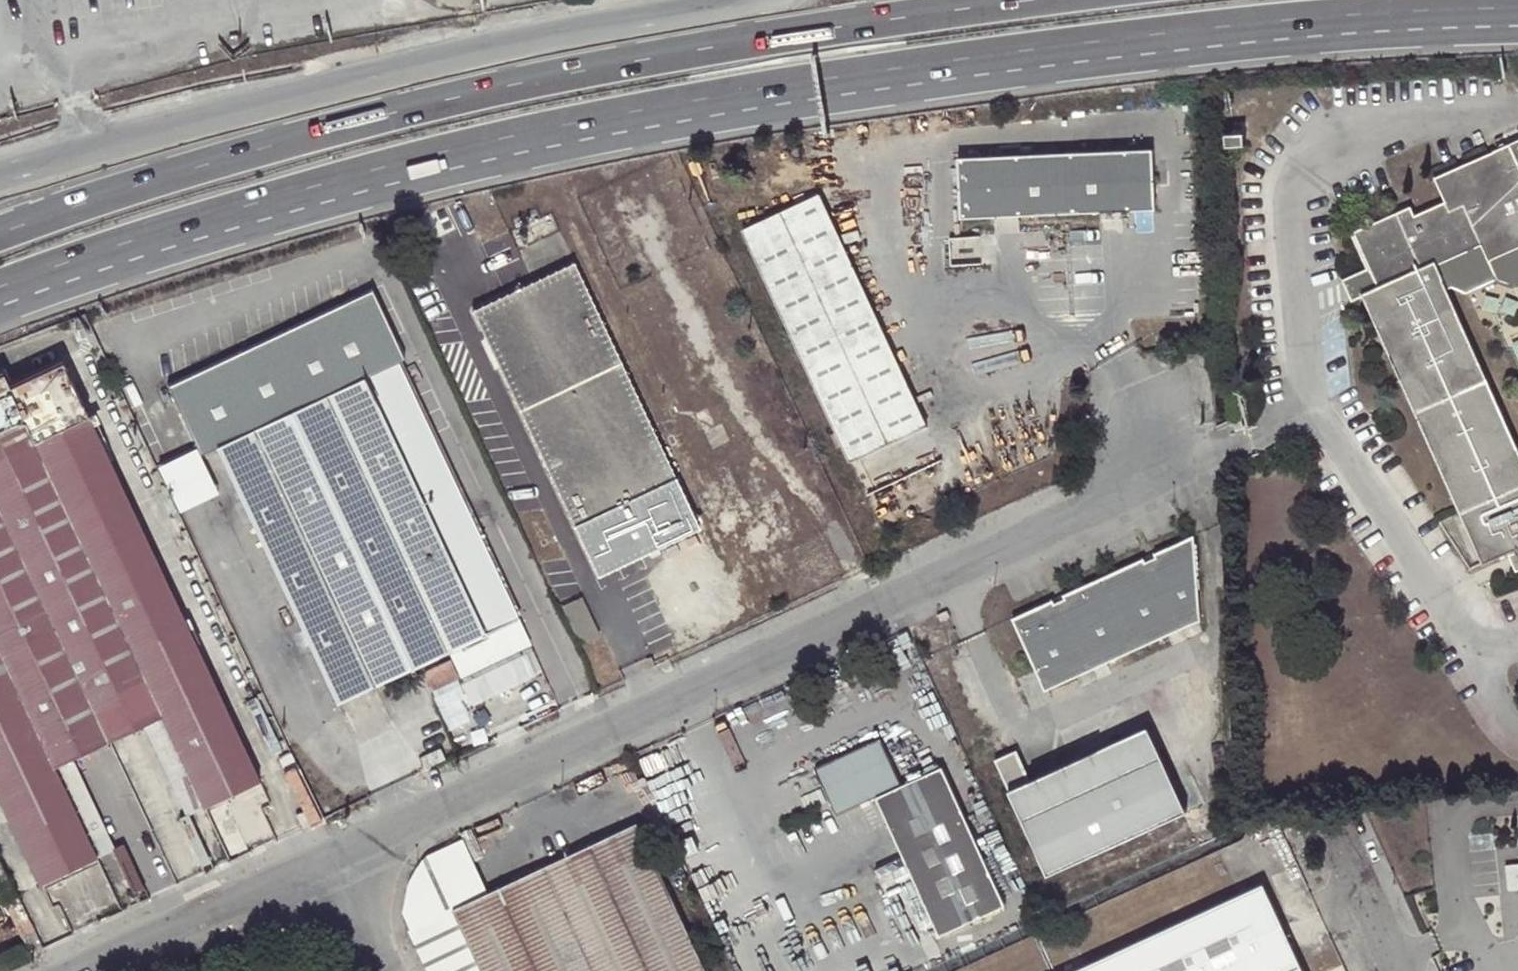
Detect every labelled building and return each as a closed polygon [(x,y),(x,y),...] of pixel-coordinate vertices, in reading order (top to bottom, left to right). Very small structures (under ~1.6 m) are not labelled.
[(231,40),(234,49),(242,47),(240,38),(231,40)] [(1236,124),(1236,133),(1228,134),(1228,143),(1237,142),(1245,142),(1245,123),(1236,124)] [(1437,177),(1447,201),(1442,203),(1430,208),(1417,214),(1413,205),(1356,231),(1373,270),(1383,266),(1387,278),(1389,281),(1436,261),(1437,263),(1483,243),(1499,278),(1501,283),(1514,286),(1517,284),(1517,140),(1437,177)] [(1156,148),(958,153),(959,213),(1157,208),(1156,148)] [(1420,185),(1430,208),(1442,203),(1431,179),(1420,185)] [(928,424),(823,195),(745,230),(853,461),(928,424)] [(1483,243),(1437,263),(1449,290),(1455,287),(1469,292),(1499,278),(1483,243)] [(1517,555),(1517,442),(1449,290),(1437,263),(1436,261),(1389,281),(1364,292),(1485,563),(1516,549),(1517,554),(1517,555)] [(700,526),(575,263),(531,284),(476,310),(600,573),(700,526)] [(1387,278),(1383,266),(1373,270),(1351,280),(1357,292),(1387,278)] [(374,289),(170,385),(204,454),(218,447),(366,378),(416,484),(450,468),(400,362),(407,358),(374,289)] [(65,361),(11,386),(5,373),(0,375),(0,790),(43,882),(97,856),(55,766),(108,741),(162,716),(206,805),(259,779),(65,361)] [(338,702),(520,616),(450,468),(416,484),(366,378),(218,447),(338,702)] [(1202,627),(1197,539),(1155,557),(1157,563),(1149,566),(1147,561),(1064,598),(1065,602),(1056,606),(1055,602),(1013,621),(1047,693),(1202,627)] [(1517,567),(1517,555),(1517,554),(1480,569),(1485,582),(1517,567)] [(601,635),(584,598),(565,606),(582,644),(601,635)] [(949,613),(938,618),(942,625),(952,621),(949,613)] [(1149,726),(1030,780),(1041,807),(1161,754),(1149,726)] [(816,768),(836,814),(878,796),(904,785),(882,738),(816,768)] [(423,757),(428,767),(446,758),(442,748),(423,757)] [(1041,807),(1030,780),(1017,751),(998,760),(1048,873),(1185,810),(1161,754),(1041,807)] [(944,767),(904,785),(878,796),(942,933),(1006,903),(944,767)] [(325,817),(303,771),(296,775),(311,807),(297,813),(303,828),(325,817)] [(485,970),(708,970),(639,822),(491,892),(456,909),(485,970)] [(456,909),(491,892),(465,831),(426,849),(407,880),(402,912),(431,970),(485,970),(456,909)] [(44,946),(12,877),(0,883),(0,887),(26,943),(29,949),(30,953),(44,946)] [(1303,964),(1266,883),(1073,970),(1287,970),(1303,964)] [(29,949),(26,943),(17,947),(20,953),(29,949)]
